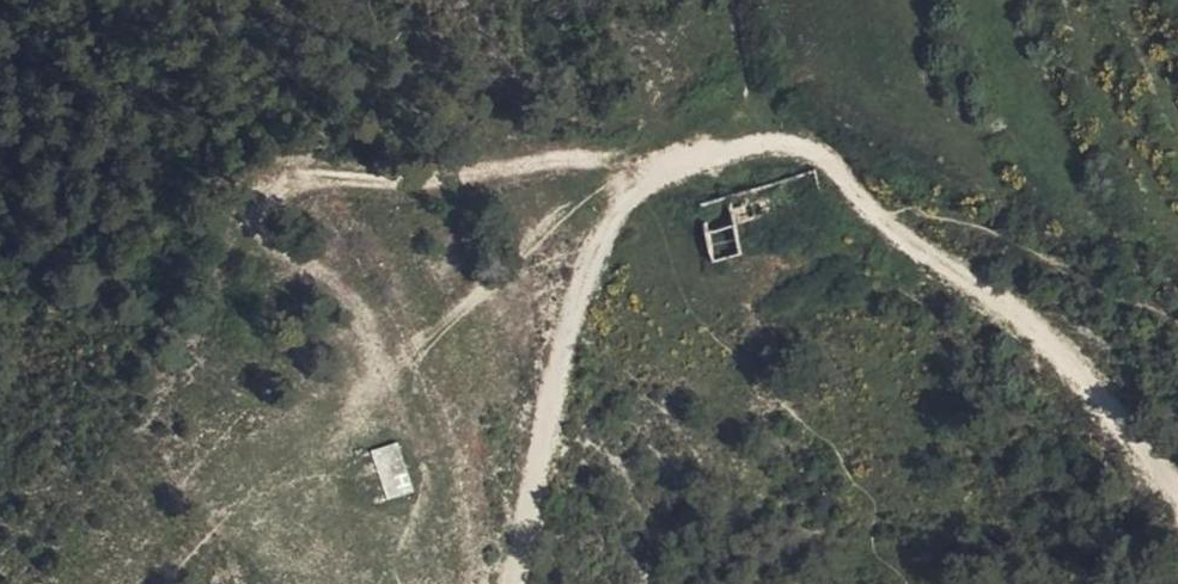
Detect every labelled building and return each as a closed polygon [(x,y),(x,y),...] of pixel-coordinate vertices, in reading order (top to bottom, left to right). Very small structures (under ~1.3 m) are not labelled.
[(727,185),(696,194),(706,230),(735,222),(727,185)] [(396,442),(369,451),(385,500),(413,491),(396,442)]
